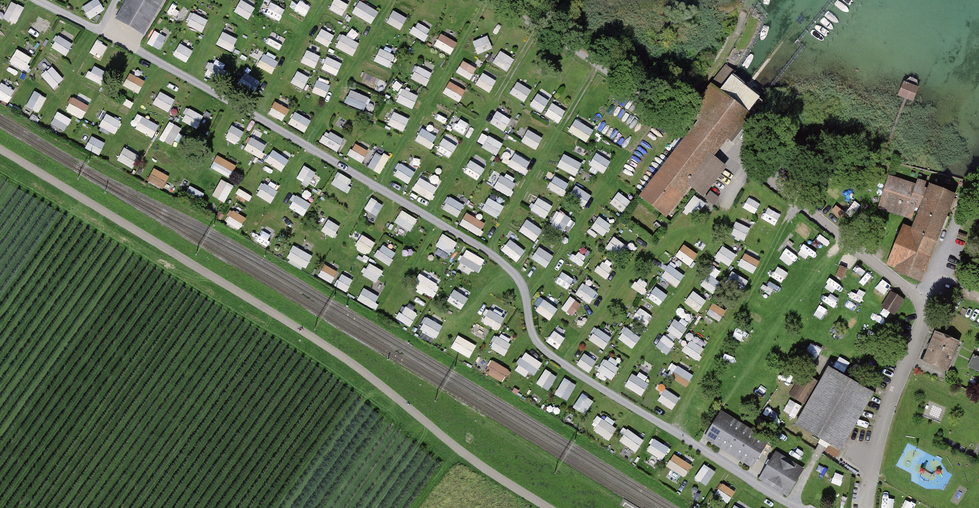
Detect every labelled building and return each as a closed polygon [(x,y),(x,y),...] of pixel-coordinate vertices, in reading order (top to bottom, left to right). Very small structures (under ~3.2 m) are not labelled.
[(17,23),(25,6),(13,0),(12,0),(3,16),(17,23)] [(82,5),(90,18),(105,8),(100,0),(91,0),(82,5)] [(164,0),(125,0),(114,18),(143,35),(164,0)] [(177,17),(184,5),(175,0),(173,0),(166,12),(177,17)] [(234,10),(249,18),(256,6),(246,0),(240,0),(234,10)] [(343,14),(349,2),(344,0),(333,0),(330,8),(343,14)] [(352,12),(373,22),(380,9),(362,0),(359,0),(352,12)] [(265,2),(261,9),(277,18),(281,11),(265,2)] [(401,29),(408,16),(394,9),(387,21),(401,29)] [(194,10),(187,24),(203,31),(209,18),(194,10)] [(31,25),(44,33),(52,20),(39,12),(31,25)] [(411,33),(425,40),(431,27),(417,21),(411,33)] [(316,38),(329,45),(335,34),(321,27),(316,38)] [(148,42),(160,48),(167,35),(155,29),(148,42)] [(217,43),(233,50),(238,36),(222,30),(217,43)] [(280,48),(286,37),(272,30),(267,41),(280,48)] [(435,44),(451,53),(458,41),(442,31),(435,44)] [(336,46),(354,55),(360,41),(343,32),(336,46)] [(59,33),(52,45),(66,55),(74,42),(59,33)] [(474,39),(478,52),(493,47),(489,34),(474,39)] [(98,37),(90,51),(102,57),(109,43),(98,37)] [(186,61),(194,49),(181,40),(173,53),(186,61)] [(10,60),(24,69),(33,56),(18,47),(10,60)] [(380,47),(374,59),(390,67),(396,55),(380,47)] [(301,60),(315,67),(321,54),(307,48),(301,60)] [(508,69),(515,57),(500,49),(493,62),(508,69)] [(257,64),(272,72),(279,59),(264,51),(257,64)] [(337,74),(343,62),(327,55),(322,67),(337,74)] [(457,71),(470,78),(477,66),(464,58),(457,71)] [(221,80),(227,68),(210,61),(205,73),(221,80)] [(434,70),(435,63),(425,61),(424,67),(434,70)] [(53,87),(64,78),(53,64),(42,73),(53,87)] [(93,64),(87,76),(100,82),(106,70),(93,64)] [(711,82),(720,90),(731,74),(735,70),(726,64),(711,82)] [(417,65),(412,78),(428,84),(433,71),(417,65)] [(490,90),(498,72),(485,66),(477,84),(490,90)] [(304,87),(310,75),(298,68),(291,81),(304,87)] [(139,92),(146,79),(131,71),(123,84),(139,92)] [(250,74),(242,85),(256,93),(263,82),(250,74)] [(720,90),(750,113),(761,98),(731,74),(720,90)] [(12,100),(17,81),(1,77),(0,80),(0,97),(12,100)] [(911,77),(906,81),(918,86),(918,79),(911,77)] [(451,78),(443,92),(460,101),(467,87),(451,78)] [(326,96),(331,83),(317,79),(313,91),(326,96)] [(518,79),(510,91),(525,101),(533,89),(518,79)] [(369,80),(366,86),(381,93),(384,87),(369,80)] [(899,95),(914,101),(920,87),(918,86),(906,81),(905,81),(899,95)] [(691,128),(638,195),(665,218),(691,188),(703,197),(727,166),(714,157),(724,145),(750,113),(720,90),(711,82),(687,113),(697,121),(691,128)] [(414,106),(419,93),(402,86),(397,100),(414,106)] [(351,88),(346,101),(364,109),(370,96),(351,88)] [(27,104),(40,111),(48,96),(35,89),(27,104)] [(153,102),(169,111),(176,98),(160,89),(153,102)] [(530,103),(542,110),(549,98),(537,91),(530,103)] [(82,117),(90,105),(73,95),(66,108),(82,117)] [(274,100),(269,114),(286,119),(290,105),(274,100)] [(545,113),(559,122),(567,109),(553,101),(545,113)] [(438,102),(431,114),(445,123),(452,110),(438,102)] [(183,119),(197,127),(204,114),(190,106),(183,119)] [(289,122),(305,131),(312,119),(296,109),(289,122)] [(496,109),(490,123),(507,130),(512,115),(496,109)] [(405,129),(410,115),(393,110),(389,124),(405,129)] [(57,111),(52,123),(67,129),(71,116),(57,111)] [(107,111),(100,125),(114,133),(122,119),(107,111)] [(143,114),(136,127),(153,136),(160,123),(143,114)] [(460,117),(455,128),(465,133),(471,122),(460,117)] [(576,117),(569,131),(588,140),(595,126),(576,117)] [(160,136),(173,143),(183,126),(170,119),(160,136)] [(226,138),(239,143),(245,129),(231,123),(226,138)] [(415,138),(430,147),(437,134),(423,126),(415,138)] [(522,140),(537,148),(544,135),(528,127),(522,140)] [(326,128),(320,142),(339,149),(344,135),(326,128)] [(482,146),(497,154),(504,141),(489,133),(482,146)] [(92,134),(86,147),(100,154),(106,141),(92,134)] [(252,135),(245,148),(261,156),(268,143),(252,135)] [(452,156),(457,143),(443,137),(437,149),(452,156)] [(348,154),(363,161),(370,148),(355,140),(348,154)] [(133,166),(141,150),(126,143),(118,159),(133,166)] [(275,146),(265,158),(282,171),(291,158),(275,146)] [(160,147),(154,157),(166,163),(171,153),(160,147)] [(375,150),(369,167),(383,172),(389,154),(375,150)] [(515,151),(508,165),(525,173),(532,159),(515,151)] [(590,163),(605,171),(612,159),(597,151),(590,163)] [(478,178),(489,160),(475,152),(465,170),(478,178)] [(564,152),(557,165),(575,175),(583,162),(564,152)] [(211,165),(229,176),(237,164),(219,153),(211,165)] [(401,161),(394,174),(410,182),(416,168),(401,161)] [(901,162),(897,174),(908,178),(912,166),(901,162)] [(309,184),(317,170),(306,163),(297,177),(309,184)] [(147,180),(163,187),(170,173),(154,166),(147,180)] [(338,170),(332,183),(346,190),(352,178),(338,170)] [(495,187),(511,194),(517,180),(501,173),(495,187)] [(564,195),(570,182),(554,174),(548,187),(564,195)] [(421,175),(413,188),(431,199),(439,185),(421,175)] [(879,209),(915,220),(929,183),(918,179),(917,184),(889,175),(879,209)] [(221,179),(213,194),(225,201),(233,186),(221,179)] [(271,202),(278,189),(264,181),(257,194),(271,202)] [(584,206),(592,194),(577,183),(569,195),(584,206)] [(923,283),(957,193),(929,183),(915,220),(912,227),(904,225),(887,265),(896,269),(895,272),(923,283)] [(190,186),(188,191),(201,197),(203,192),(190,186)] [(715,202),(720,195),(711,188),(706,195),(715,202)] [(620,190),(611,201),(623,211),(632,199),(620,190)] [(696,193),(685,208),(697,217),(708,201),(696,193)] [(757,214),(764,201),(748,193),(741,206),(757,214)] [(295,194),(291,209),(307,213),(311,199),(295,194)] [(546,217),(554,204),(539,194),(530,208),(546,217)] [(448,195),(443,209),(460,215),(465,201),(448,195)] [(488,195),(482,208),(498,217),(505,204),(488,195)] [(372,196),(365,207),(377,214),(384,203),(372,196)] [(767,204),(762,217),(778,223),(783,210),(767,204)] [(411,230),(419,218),(403,208),(395,221),(411,230)] [(241,230),(246,214),(231,209),(226,225),(241,230)] [(467,210),(460,223),(480,234),(487,221),(467,210)] [(553,224),(566,228),(570,214),(558,210),(553,224)] [(591,226),(604,235),(613,223),(600,214),(591,226)] [(288,215),(280,229),(292,236),(300,223),(288,215)] [(795,226),(802,229),(806,219),(799,216),(795,226)] [(535,240),(544,227),(528,217),(520,230),(535,240)] [(327,219),(322,231),(335,236),(340,224),(327,219)] [(737,219),(731,232),(745,239),(751,225),(737,219)] [(261,225),(253,238),(268,247),(276,234),(261,225)] [(811,239),(820,246),(827,237),(818,231),(811,239)] [(443,232),(436,245),(451,253),(458,240),(443,232)] [(356,244),(369,252),(376,241),(363,233),(356,244)] [(615,234),(607,245),(620,255),(628,244),(615,234)] [(502,248),(517,261),(527,249),(512,236),(502,248)] [(380,243),(376,257),(392,263),(397,249),(380,243)] [(694,263),(698,249),(682,243),(677,258),(694,263)] [(724,243),(715,255),(730,265),(738,252),(724,243)] [(308,266),(313,251),(292,244),(287,259),(308,266)] [(532,257),(547,266),(555,254),(540,245),(532,257)] [(467,247),(460,260),(479,271),(486,258),(467,247)] [(739,264),(755,271),(761,258),(746,251),(739,264)] [(609,276),(613,264),(600,260),(596,272),(609,276)] [(370,261),(363,273),(377,281),(384,269),(370,261)] [(326,262),(319,274),(331,282),(339,269),(326,262)] [(662,274),(677,286),(686,274),(670,263),(662,274)] [(564,269),(555,280),(568,290),(576,279),(564,269)] [(733,269),(728,278),(743,288),(749,279),(733,269)] [(347,290),(354,278),(342,271),(335,284),(347,290)] [(422,272),(414,284),(433,296),(441,284),(422,272)] [(709,272),(701,283),(713,292),(721,281),(709,272)] [(644,291),(649,280),(638,276),(633,287),(644,291)] [(576,293),(592,303),(600,291),(583,281),(576,293)] [(765,291),(777,295),(780,284),(768,281),(765,291)] [(648,295),(660,305),(668,293),(656,284),(648,295)] [(365,286),(358,298),(374,307),(381,295),(365,286)] [(685,300),(699,311),(708,299),(694,289),(685,300)] [(904,299),(890,292),(882,307),(895,315),(904,299)] [(462,306),(466,296),(458,293),(454,303),(462,306)] [(563,306),(573,314),(582,303),(571,295),(563,306)] [(536,309),(550,319),(559,306),(545,297),(536,309)] [(714,300),(707,312),(720,320),(727,308),(714,300)] [(410,325),(418,311),(405,304),(397,317),(410,325)] [(634,318),(648,325),(653,313),(639,306),(634,318)] [(488,307),(483,321),(500,328),(506,314),(488,307)] [(427,315),(420,328),(437,336),(444,323),(427,315)] [(667,328),(680,337),(688,326),(675,317),(667,328)] [(590,338),(605,347),(613,334),(598,325),(590,338)] [(628,327),(621,336),(631,345),(638,336),(628,327)] [(734,337),(746,345),(752,336),(740,328),(734,337)] [(553,329),(546,340),(565,351),(572,340),(553,329)] [(948,372),(960,341),(934,331),(923,362),(948,372)] [(451,346),(471,356),(478,341),(459,332),(451,346)] [(505,354),(512,341),(497,333),(490,346),(505,354)] [(664,333),(656,344),(668,353),(676,342),(664,333)] [(685,351),(694,357),(704,340),(696,335),(685,351)] [(517,362),(534,374),(543,362),(526,350),(517,362)] [(585,351),(577,363),(590,371),(598,359),(585,351)] [(967,367),(978,373),(978,357),(973,355),(967,367)] [(598,369),(613,378),(621,366),(606,356),(598,369)] [(502,381),(510,368),(493,358),(485,370),(502,381)] [(687,385),(695,373),(679,364),(672,376),(687,385)] [(839,449),(873,392),(830,366),(820,383),(806,405),(796,423),(839,449)] [(550,389),(558,374),(545,367),(537,382),(550,389)] [(642,394),(650,381),(632,371),(625,384),(642,394)] [(789,395),(806,405),(820,383),(803,373),(789,395)] [(565,376),(556,392),(568,399),(577,383),(565,376)] [(673,408),(681,396),(666,386),(658,399),(673,408)] [(755,386),(751,398),(765,403),(770,391),(755,386)] [(585,413),(595,400),(583,392),(574,405),(585,413)] [(792,398),(785,409),(796,415),(802,404),(792,398)] [(722,411),(706,435),(748,464),(765,439),(722,411)] [(594,428),(609,439),(617,428),(602,417),(594,428)] [(636,450),(645,438),(628,427),(620,439),(636,450)] [(663,458),(671,446),(654,436),(647,449),(663,458)] [(667,464),(685,476),(693,463),(675,452),(667,464)] [(805,469),(776,452),(759,479),(788,497),(805,469)] [(705,462),(695,476),(707,484),(717,470),(705,462)] [(725,480),(716,491),(728,501),(737,490),(725,480)]
